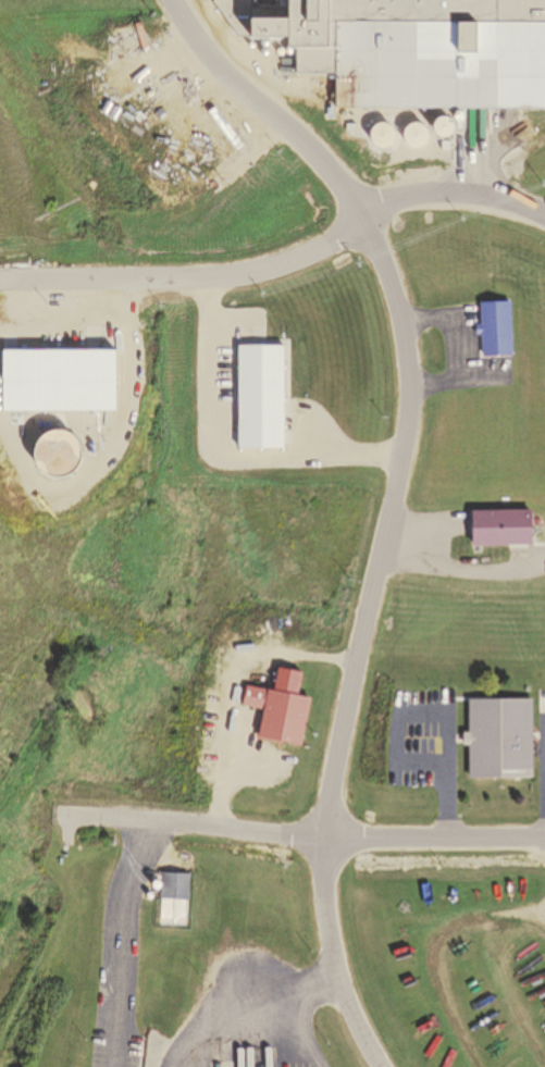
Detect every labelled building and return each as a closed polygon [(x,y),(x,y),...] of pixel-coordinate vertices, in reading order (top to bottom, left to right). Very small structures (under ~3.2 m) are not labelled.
[(275,3),(281,3),(281,52),(293,52),(293,75),(334,75),(334,109),(498,109),(498,0),(275,0),(275,3)] [(475,302),(476,356),(509,355),(508,301),(475,302)] [(472,511),(472,545),(530,544),(529,510),(472,511)] [(246,685),(241,704),(262,708),(256,735),(301,744),(311,698),(298,695),(304,671),(277,665),(272,691),(246,685)] [(459,702),(524,699),(527,780),(462,780),(459,702)] [(157,925),(186,925),(187,874),(158,873),(157,925)]
